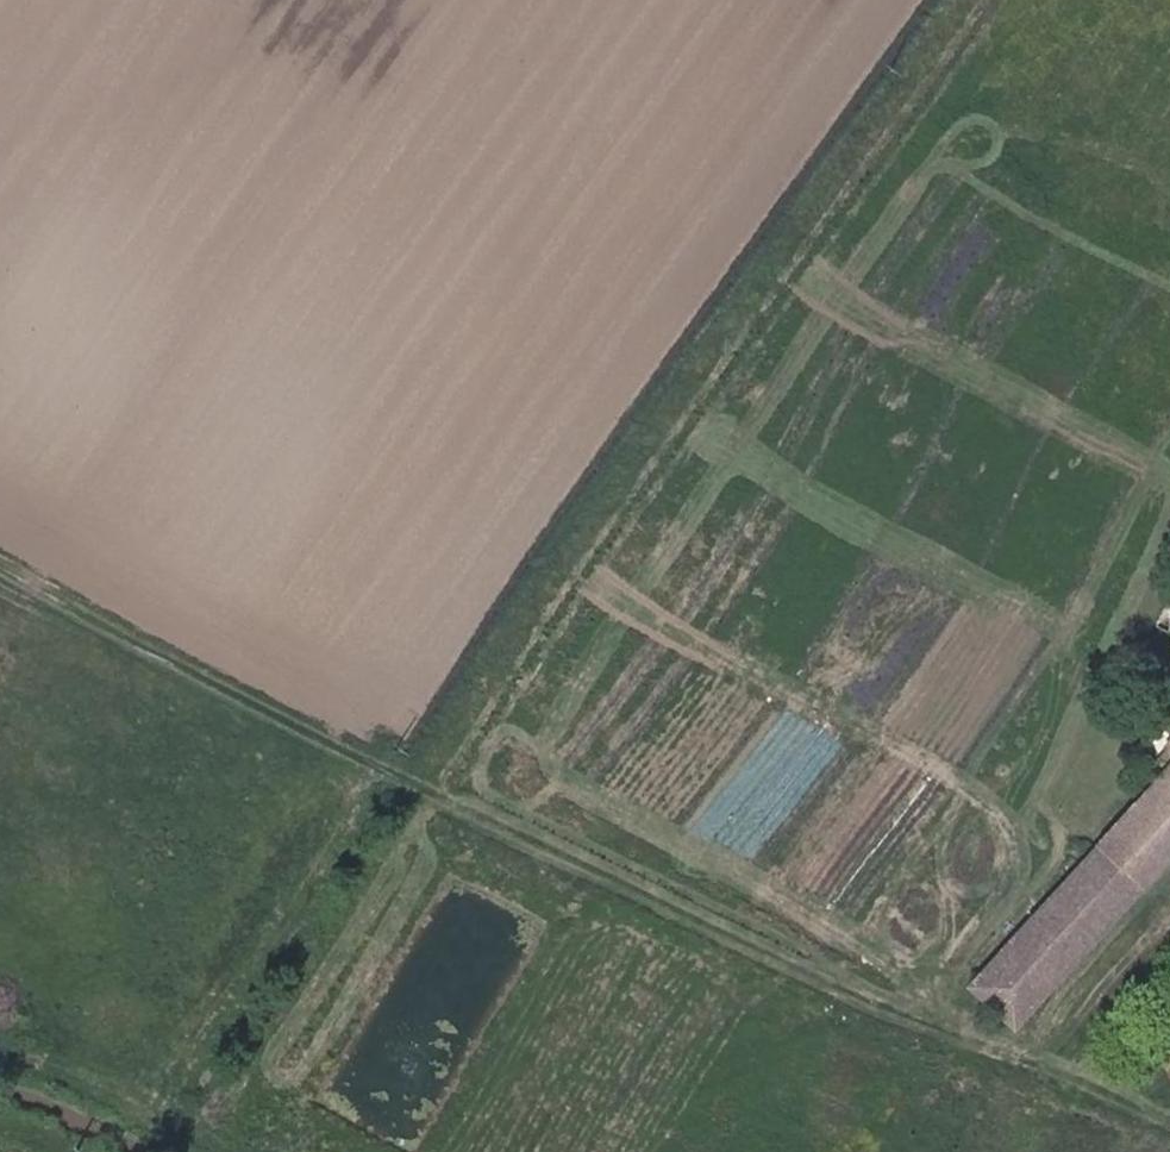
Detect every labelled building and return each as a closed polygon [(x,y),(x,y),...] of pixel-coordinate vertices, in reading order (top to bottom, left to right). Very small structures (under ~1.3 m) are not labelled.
[(1169,851),(1169,768),(1167,771),(964,988),(1008,1023),(1169,851)]
